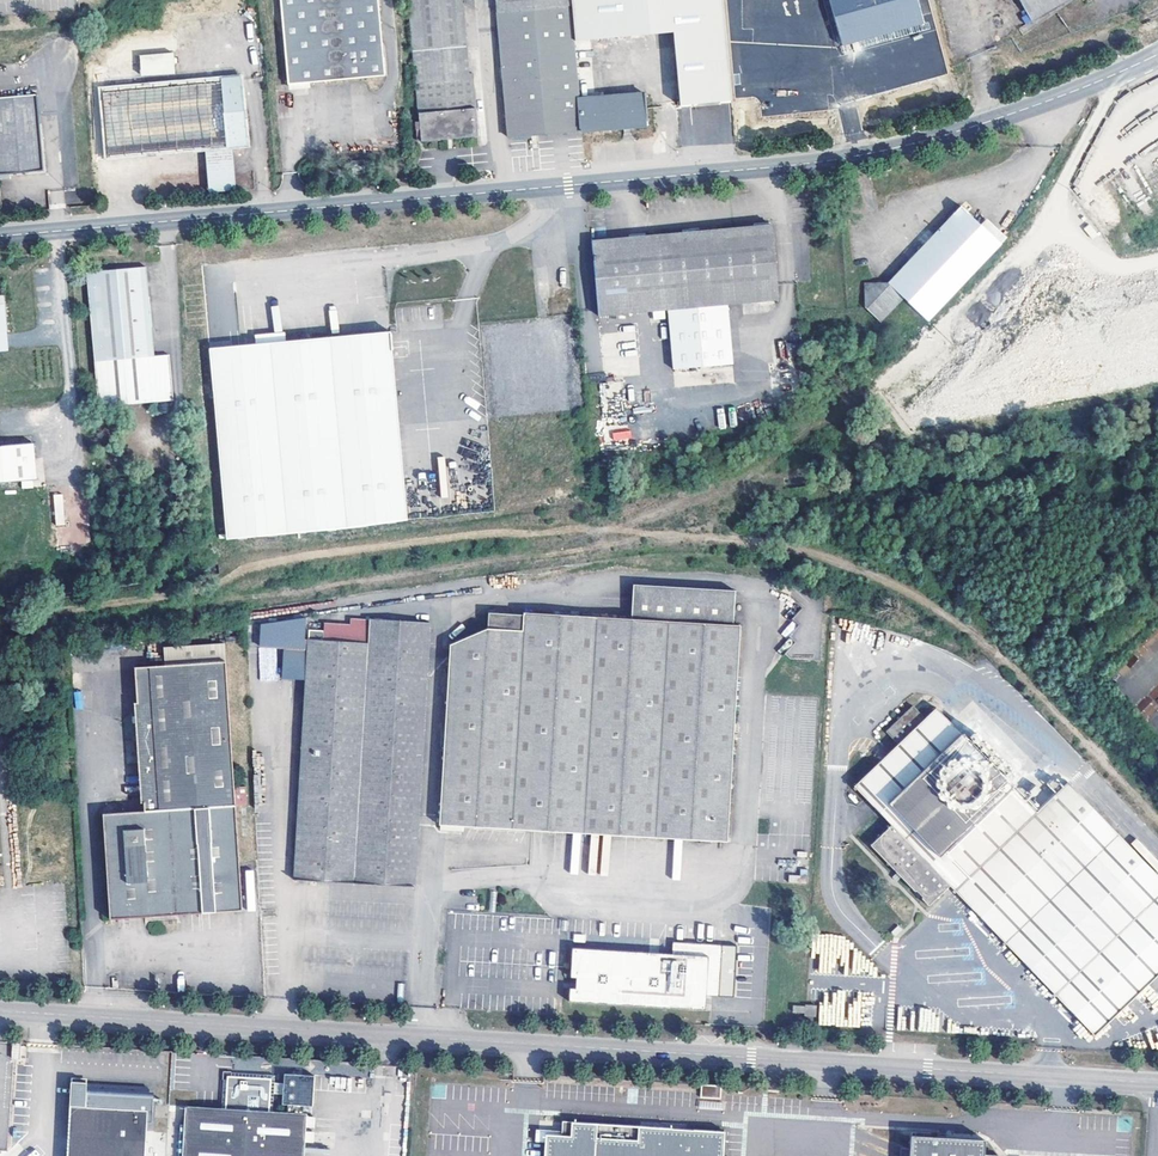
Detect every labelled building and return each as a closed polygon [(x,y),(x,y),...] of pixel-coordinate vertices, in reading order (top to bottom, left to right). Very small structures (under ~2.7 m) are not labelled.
[(379,0),(280,0),(288,85),(386,76),(379,0)] [(420,143),(479,137),(474,74),(467,74),(462,0),(409,0),(420,143)] [(571,0),(499,0),(500,12),(571,5),(571,0)] [(575,41),(674,33),(680,105),(731,101),(722,0),(571,0),(571,5),(575,41)] [(917,0),(830,0),(842,47),(924,24),(917,0)] [(1027,15),(1021,19),(1025,26),(1069,0),(1018,0),(1027,15)] [(582,131),(579,99),(575,41),(571,5),(500,12),(511,136),(582,131)] [(141,77),(175,74),(174,52),(139,55),(141,77)] [(103,89),(109,157),(207,149),(233,146),(249,145),(242,77),(103,89)] [(579,99),(582,131),(649,126),(645,93),(579,99)] [(38,94),(0,97),(0,174),(44,170),(38,94)] [(233,146),(207,149),(212,193),(237,191),(233,146)] [(365,160),(353,161),(354,174),(366,173),(365,160)] [(960,204),(888,282),(864,285),(867,309),(882,323),(905,299),(929,321),(1001,244),(980,224),(960,204)] [(986,218),(980,224),(1001,244),(1006,238),(986,218)] [(778,300),(772,225),(592,242),(598,317),(668,310),(728,304),(778,300)] [(155,358),(148,267),(88,272),(99,410),(175,403),(172,357),(155,358)] [(728,304),(668,310),(674,370),(734,364),(728,304)] [(227,539),(346,527),(408,520),(390,332),(330,337),(210,348),(227,539)] [(0,446),(0,483),(38,480),(35,443),(0,446)] [(741,625),(722,624),(725,590),(644,585),(633,585),(631,618),(524,612),(524,615),(490,613),(488,628),(450,644),(441,825),(729,842),(741,625)] [(307,679),(309,639),(304,639),(305,618),(259,624),(259,646),(283,648),(281,678),(307,679)] [(416,887),(431,623),(370,619),(369,644),(309,639),(307,679),(296,881),(416,887)] [(235,786),(227,662),(224,642),(163,647),(164,666),(135,668),(145,812),(103,814),(110,920),(243,911),(236,805),(247,804),(246,786),(235,786)] [(1047,802),(1037,811),(936,706),(926,718),(914,706),(887,732),(898,744),(854,787),(892,825),(871,845),(930,906),(950,885),(1095,1034),(1157,974),(1157,874),(1069,781),(1047,802)] [(599,951),(572,949),(570,979),(576,979),(576,990),(570,990),(569,1003),(595,1005),(596,990),(608,991),(607,1005),(705,1012),(706,998),(720,999),(724,947),(674,944),(673,970),(648,968),(649,960),(610,957),(610,966),(598,965),(599,951)] [(673,956),(599,951),(598,965),(610,966),(610,957),(649,960),(648,968),(673,970),(673,956)] [(608,991),(596,990),(595,1005),(607,1005),(608,991)] [(805,1005),(804,1017),(817,1018),(817,1005),(805,1005)] [(23,1044),(18,1043),(13,1043),(11,1059),(17,1059),(20,1059),(23,1044)] [(288,1104),(306,1105),(313,1106),(315,1075),(284,1073),(283,1085),(283,1096),(282,1104),(288,1104)] [(283,1096),(283,1085),(274,1084),(274,1078),(232,1075),(231,1082),(224,1081),(223,1108),(273,1111),(274,1096),(283,1096)] [(69,1155),(145,1155),(150,1087),(88,1083),(88,1081),(74,1080),(69,1155)] [(722,1101),(723,1086),(703,1085),(702,1099),(722,1101)] [(288,1104),(288,1112),(305,1113),(306,1105),(288,1104)] [(308,1113),(305,1113),(288,1112),(273,1111),(223,1108),(187,1105),(183,1155),(305,1155),(308,1113)] [(724,1136),(578,1126),(578,1140),(553,1138),(552,1155),(723,1155),(724,1136)] [(986,1143),(911,1138),(911,1152),(901,1151),(901,1155),(985,1155),(986,1143)]
